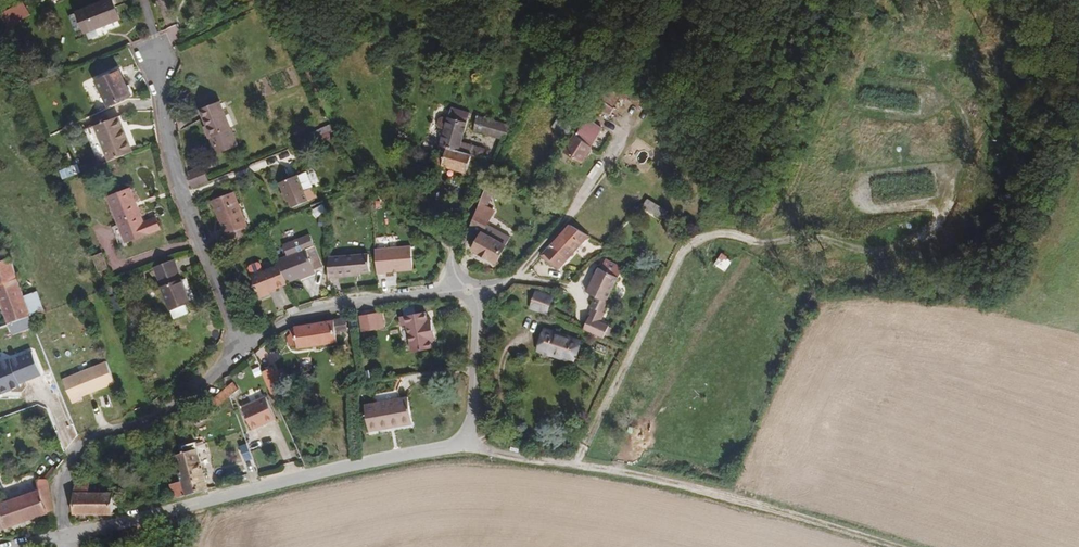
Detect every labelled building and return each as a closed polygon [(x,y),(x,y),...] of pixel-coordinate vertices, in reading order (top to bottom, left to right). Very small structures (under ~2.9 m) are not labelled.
[(9,28),(33,15),(24,0),(23,0),(0,13),(9,28)] [(114,32),(107,11),(72,23),(79,44),(114,32)] [(125,109),(116,82),(92,90),(101,117),(125,109)] [(571,99),(552,88),(547,96),(566,108),(571,99)] [(237,139),(220,98),(201,107),(208,122),(206,124),(216,148),(237,139)] [(602,108),(591,101),(585,109),(588,111),(597,116),(602,108)] [(585,109),(578,121),(581,122),(588,111),(585,109)] [(574,118),(562,111),(556,118),(568,126),(574,118)] [(435,150),(480,161),(482,152),(458,145),(465,117),(445,112),(442,122),(436,121),(433,123),(431,130),(433,133),(439,134),(435,150)] [(556,118),(549,130),(561,137),(568,126),(556,118)] [(468,134),(500,141),(507,127),(472,119),(468,134)] [(589,127),(581,122),(561,154),(577,164),(587,148),(579,144),(589,127)] [(325,126),(312,132),(317,142),(330,136),(325,126)] [(579,144),(587,148),(596,132),(589,127),(579,144)] [(122,146),(125,148),(118,128),(115,129),(122,146)] [(83,140),(96,176),(128,165),(125,156),(127,154),(125,148),(122,146),(115,129),(106,132),(105,135),(95,139),(92,137),(83,140)] [(466,162),(480,166),(482,161),(480,161),(435,150),(428,166),(463,175),(466,162)] [(202,170),(187,175),(193,189),(207,184),(202,170)] [(307,190),(300,171),(279,179),(286,199),(289,199),(292,207),(317,196),(314,188),(307,190)] [(75,175),(69,177),(73,185),(78,183),(75,175)] [(69,177),(57,181),(60,189),(73,185),(69,177)] [(490,190),(482,187),(478,196),(486,199),(490,190)] [(486,199),(478,196),(472,212),(480,216),(486,199)] [(647,198),(642,209),(663,218),(668,207),(647,198)] [(138,241),(145,238),(132,201),(112,208),(128,254),(141,250),(138,241)] [(246,243),(233,208),(211,216),(223,249),(246,243)] [(472,212),(465,229),(478,236),(470,253),(493,264),(506,236),(482,225),(484,218),(480,216),(472,212)] [(565,225),(537,256),(547,265),(551,264),(557,270),(567,259),(586,238),(565,225)] [(158,234),(145,238),(138,241),(141,250),(162,243),(158,234)] [(411,247),(375,250),(377,274),(386,274),(386,271),(413,270),(411,247)] [(103,252),(93,255),(99,271),(109,268),(103,252)] [(721,253),(716,264),(728,270),(733,259),(721,253)] [(368,255),(345,256),(345,277),(360,277),(360,274),(370,274),(368,255)] [(311,263),(273,276),(275,281),(281,299),(296,296),(295,293),(309,288),(309,286),(318,283),(311,263)] [(7,327),(33,319),(43,316),(35,296),(21,300),(8,264),(0,267),(0,309),(7,327)] [(547,265),(555,272),(557,270),(551,264),(547,265)] [(599,314),(621,269),(610,264),(606,274),(595,269),(592,274),(583,295),(591,298),(586,308),(588,309),(599,314)] [(97,265),(88,268),(94,286),(104,283),(97,265)] [(172,270),(152,278),(159,298),(179,292),(172,270)] [(281,299),(275,281),(246,290),(254,315),(265,312),(264,307),(282,301),(281,299)] [(311,292),(309,288),(295,293),(296,296),(296,297),(311,292)] [(187,314),(179,292),(159,298),(166,321),(187,314)] [(545,317),(549,302),(533,298),(529,314),(545,317)] [(584,318),(595,323),(599,314),(588,309),(584,318)] [(380,314),(361,317),(363,331),(382,330),(380,314)] [(430,339),(434,338),(432,325),(428,325),(426,317),(400,321),(402,332),(409,332),(413,358),(433,355),(432,347),(430,339)] [(578,330),(590,335),(595,323),(584,318),(578,330)] [(595,323),(590,335),(601,339),(606,328),(597,324),(595,323)] [(346,324),(299,331),(295,334),(296,340),(292,341),(291,343),(291,348),(294,349),(297,349),(298,355),(337,349),(336,342),(340,341),(340,338),(348,337),(346,324)] [(574,343),(540,334),(535,353),(569,362),(574,343)] [(32,349),(0,361),(0,391),(42,375),(32,349)] [(106,357),(63,380),(75,402),(118,379),(106,357)] [(237,387),(231,393),(233,402),(243,393),(237,387)] [(233,402),(231,393),(205,415),(212,421),(233,402)] [(408,394),(365,404),(371,430),(392,424),(391,420),(396,420),(397,422),(414,418),(408,394)] [(278,426),(270,405),(245,413),(253,434),(278,426)] [(180,462),(174,463),(181,489),(185,501),(208,495),(197,452),(179,457),(180,462)] [(74,520),(112,519),(111,498),(85,497),(85,488),(74,488),(74,520)] [(171,492),(174,504),(185,501),(181,489),(171,492)] [(45,494),(0,507),(0,532),(52,517),(45,494)]
